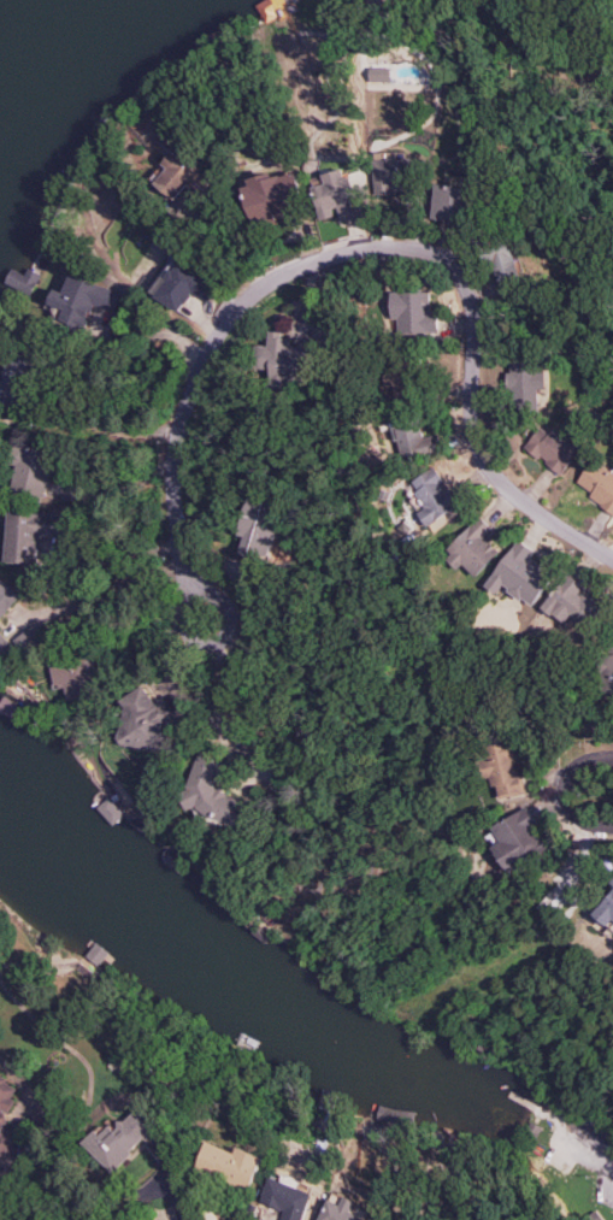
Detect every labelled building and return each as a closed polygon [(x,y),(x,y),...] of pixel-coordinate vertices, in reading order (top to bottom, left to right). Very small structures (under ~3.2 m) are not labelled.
[(254,6),(263,20),(274,14),(266,0),(264,0),(254,6)] [(388,67),(367,67),(367,81),(387,82),(388,67)] [(168,167),(154,183),(173,200),(190,179),(203,190),(213,178),(177,147),(163,163),(168,167)] [(398,152),(374,152),(376,193),(409,192),(408,159),(398,160),(398,152)] [(340,222),(363,215),(352,176),(346,178),(343,168),(323,173),(325,183),(312,187),(320,219),(338,215),(340,222)] [(253,220),(304,210),(296,171),(273,176),(273,175),(244,181),(253,220)] [(469,188),(438,182),(432,215),(463,221),(469,188)] [(517,255),(513,256),(510,237),(489,241),(496,287),(521,283),(517,255)] [(150,293),(180,311),(191,292),(207,302),(217,286),(172,258),(150,293)] [(120,292),(71,274),(64,291),(56,288),(50,303),(64,309),(60,322),(84,331),(94,304),(113,311),(120,292)] [(391,292),(392,318),(399,318),(399,337),(438,336),(437,311),(430,311),(430,291),(391,292)] [(254,368),(270,369),(270,385),(307,387),(309,344),(289,344),(289,334),(269,332),(268,345),(255,344),(254,368)] [(6,395),(7,404),(33,401),(28,353),(3,356),(6,380),(0,380),(0,396),(6,395)] [(539,407),(538,388),(546,388),(545,371),(537,372),(536,360),(511,361),(511,371),(509,371),(510,407),(539,407)] [(384,368),(379,387),(406,393),(411,373),(384,368)] [(423,438),(417,414),(393,420),(402,458),(435,450),(432,437),(423,438)] [(562,474),(579,448),(542,423),(525,449),(562,474)] [(53,453),(20,446),(11,489),(45,495),(53,453)] [(591,459),(578,483),(592,491),(590,497),(612,511),(612,472),(591,459)] [(457,507),(434,468),(411,482),(426,507),(419,512),(427,525),(457,507)] [(280,506),(248,497),(237,534),(244,536),(239,553),(264,561),(280,506)] [(7,562),(38,564),(40,535),(70,537),(71,514),(9,511),(7,562)] [(476,576),(500,551),(484,536),(492,527),(480,516),(443,556),(458,570),(464,564),(476,576)] [(530,557),(535,550),(518,538),(486,585),(498,593),(503,585),(533,605),(555,573),(530,557)] [(543,606),(565,624),(572,616),(585,627),(602,606),(582,589),(585,586),(570,574),(543,606)] [(0,578),(0,618),(20,596),(0,578)] [(3,660),(14,648),(20,653),(42,639),(34,626),(10,641),(0,632),(0,658),(3,660)] [(68,701),(96,696),(89,656),(50,663),(55,688),(66,686),(68,701)] [(606,661),(605,690),(612,691),(612,661),(606,661)] [(126,692),(121,746),(170,750),(174,709),(147,707),(148,694),(126,692)] [(499,797),(522,793),(514,740),(483,745),(490,787),(498,786),(499,797)] [(244,797),(214,790),(221,760),(197,754),(184,809),(238,822),(244,797)] [(492,847),(511,873),(551,845),(524,806),(494,828),(502,840),(492,847)] [(595,914),(609,925),(612,920),(612,891),(595,914)] [(14,1152),(10,1131),(2,1127),(14,1103),(13,1096),(19,1085),(0,1075),(0,1155),(14,1152)] [(159,1125),(140,1105),(113,1131),(103,1122),(82,1142),(111,1172),(159,1125)] [(537,1124),(549,1130),(542,1142),(531,1134),(537,1124)] [(236,1152),(207,1140),(197,1167),(251,1188),(264,1156),(238,1146),(236,1152)] [(284,1209),(281,1219),(303,1219),(312,1190),(269,1178),(262,1202),(284,1209)] [(333,1190),(319,1219),(367,1219),(368,1216),(354,1209),(358,1201),(333,1190)] [(595,1210),(581,1219),(603,1219),(595,1210)] [(602,1212),(609,1219),(593,1219),(602,1212)]
